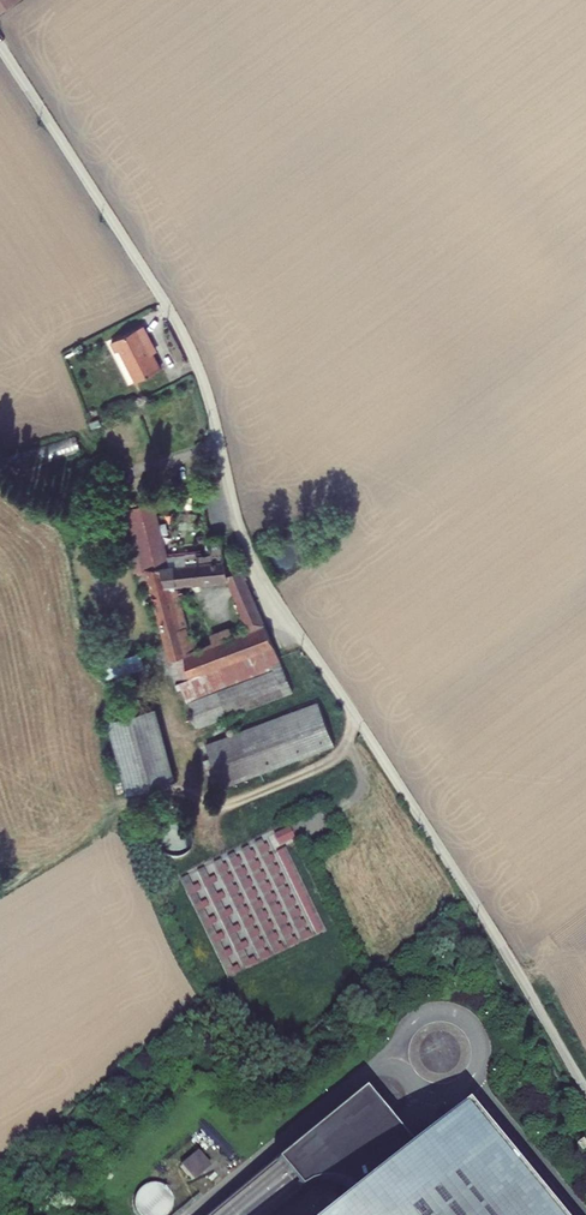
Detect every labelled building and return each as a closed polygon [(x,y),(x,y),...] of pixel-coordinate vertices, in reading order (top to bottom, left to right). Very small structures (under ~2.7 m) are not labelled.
[(20,0),(0,0),(0,13),(20,0)] [(165,367),(158,353),(154,345),(157,343),(148,325),(117,341),(122,350),(125,349),(141,380),(165,367)] [(176,550),(167,551),(156,489),(130,493),(140,554),(146,554),(165,623),(181,619),(181,618),(190,615),(184,595),(175,597),(173,591),(171,585),(170,581),(231,576),(234,581),(249,575),(245,565),(231,571),(227,554),(223,533),(211,535),(213,550),(201,553),(200,550),(188,552),(188,561),(178,562),(176,550)] [(249,575),(234,581),(238,592),(253,586),(249,575)] [(203,722),(208,720),(200,692),(257,669),(266,662),(282,655),(253,586),(238,592),(252,626),(236,632),(216,640),(194,648),(190,632),(184,634),(182,629),(168,634),(181,684),(188,681),(203,722)] [(175,597),(184,595),(182,588),(173,591),(175,597)] [(181,619),(165,623),(168,634),(182,629),(184,629),(181,619)] [(212,630),(216,640),(236,632),(232,622),(212,630)] [(139,651),(102,661),(106,679),(144,669),(139,651)] [(200,692),(208,720),(295,689),(282,655),(266,662),(257,669),(200,692)] [(337,742),(322,699),(207,741),(223,784),(337,742)] [(157,714),(116,726),(135,792),(174,781),(171,772),(174,771),(157,714)] [(292,826),(278,833),(283,844),(298,837),(292,826)] [(160,845),(180,847),(182,831),(162,828),(160,845)] [(269,844),(261,848),(264,853),(272,849),(269,844)] [(285,849),(280,852),(319,934),(325,932),(285,849)] [(255,851),(247,855),(250,860),(258,856),(255,851)] [(274,855),(266,859),(269,864),(277,860),(274,855)] [(241,858),(233,861),(236,867),(244,863),(241,858)] [(261,862),(253,866),(255,871),(263,867),(261,862)] [(228,864),(219,868),(222,873),(230,869),(228,864)] [(280,866),(272,870),(274,876),(282,872),(280,866)] [(246,869),(238,872),(241,878),(249,874),(246,869)] [(266,873),(258,877),(261,882),(269,878),(266,873)] [(233,875),(225,879),(227,884),(236,880),(233,875)] [(216,876),(206,882),(208,887),(219,882),(216,876)] [(285,877),(277,881),(279,886),(287,882),(285,877)] [(252,880),(244,883),(246,889),(254,885),(252,880)] [(271,883),(263,887),(266,893),(274,889),(271,883)] [(200,884),(189,889),(192,895),(202,890),(200,884)] [(238,886),(230,890),(233,895),(241,891),(238,886)] [(290,888),(282,892),(285,897),(293,893),(290,888)] [(249,894),(252,900),(260,896),(257,890),(249,894)] [(225,893),(214,898),(216,903),(227,898),(225,893)] [(277,894),(269,898),(271,903),(279,900),(277,894)] [(244,897),(235,901),(238,906),(246,902),(244,897)] [(295,899),(287,903),(290,909),(298,905),(295,899)] [(208,901),(197,906),(199,911),(210,906),(208,901)] [(262,901),(254,905),(257,910),(265,906),(262,901)] [(282,906),(274,910),(277,915),(285,911),(282,906)] [(249,907),(241,911),(243,917),(251,913),(249,907)] [(232,909),(222,914),(224,920),(235,914),(232,909)] [(301,910),(293,914),(295,919),(303,915),(301,910)] [(268,913),(260,917),(263,922),(271,918),(268,913)] [(287,916),(279,920),(282,926),(290,922),(287,916)] [(216,917),(205,922),(207,928),(218,923),(216,917)] [(255,919),(246,923),(249,928),(257,925),(255,919)] [(306,921),(298,924),(300,930),(308,926),(306,921)] [(273,923),(265,927),(268,932),(276,928),(273,923)] [(241,926),(230,931),(232,936),(243,931),(241,926)] [(284,931),(287,936),(295,932),(293,927),(284,931)] [(260,929),(252,933),(254,939),(262,935),(260,929)] [(311,932),(303,935),(306,941),(314,937),(311,932)] [(224,934),(213,939),(215,944),(226,939),(224,934)] [(278,934),(270,938),(273,943),(281,939),(278,934)] [(298,938),(290,942),(292,947),(301,943),(298,938)] [(265,940),(257,944),(259,950),(268,946),(265,940)] [(249,942),(238,947),(240,953),(251,948),(249,942)] [(284,945),(275,949),(278,954),(286,950),(284,945)] [(231,950),(221,956),(223,961),(234,956),(231,950)] [(270,951),(262,955),(265,961),(273,957),(270,951)] [(256,958),(245,964),(248,969),(259,964),(256,958)] [(239,967),(228,972),(231,977),(242,972),(239,967)] [(463,1105),(410,1148),(362,1090),(210,1214),(267,1214),(303,1185),(310,1182),(317,1180),(324,1180),(331,1181),(338,1183),(344,1187),(349,1192),(352,1196),(329,1214),(553,1214),(463,1105)] [(198,1152),(181,1166),(194,1182),(211,1168),(198,1152)] [(147,1185),(146,1186),(142,1188),(139,1191),(137,1194),(136,1196),(135,1198),(135,1199),(134,1201),(134,1206),(136,1210),(137,1212),(138,1214),(168,1214),(169,1214),(170,1213),(170,1212),(172,1207),(173,1205),(172,1202),(172,1199),(172,1198),(171,1197),(171,1196),(170,1194),(169,1192),(166,1189),(165,1188),(161,1186),(155,1184),(151,1184),(147,1185)]
